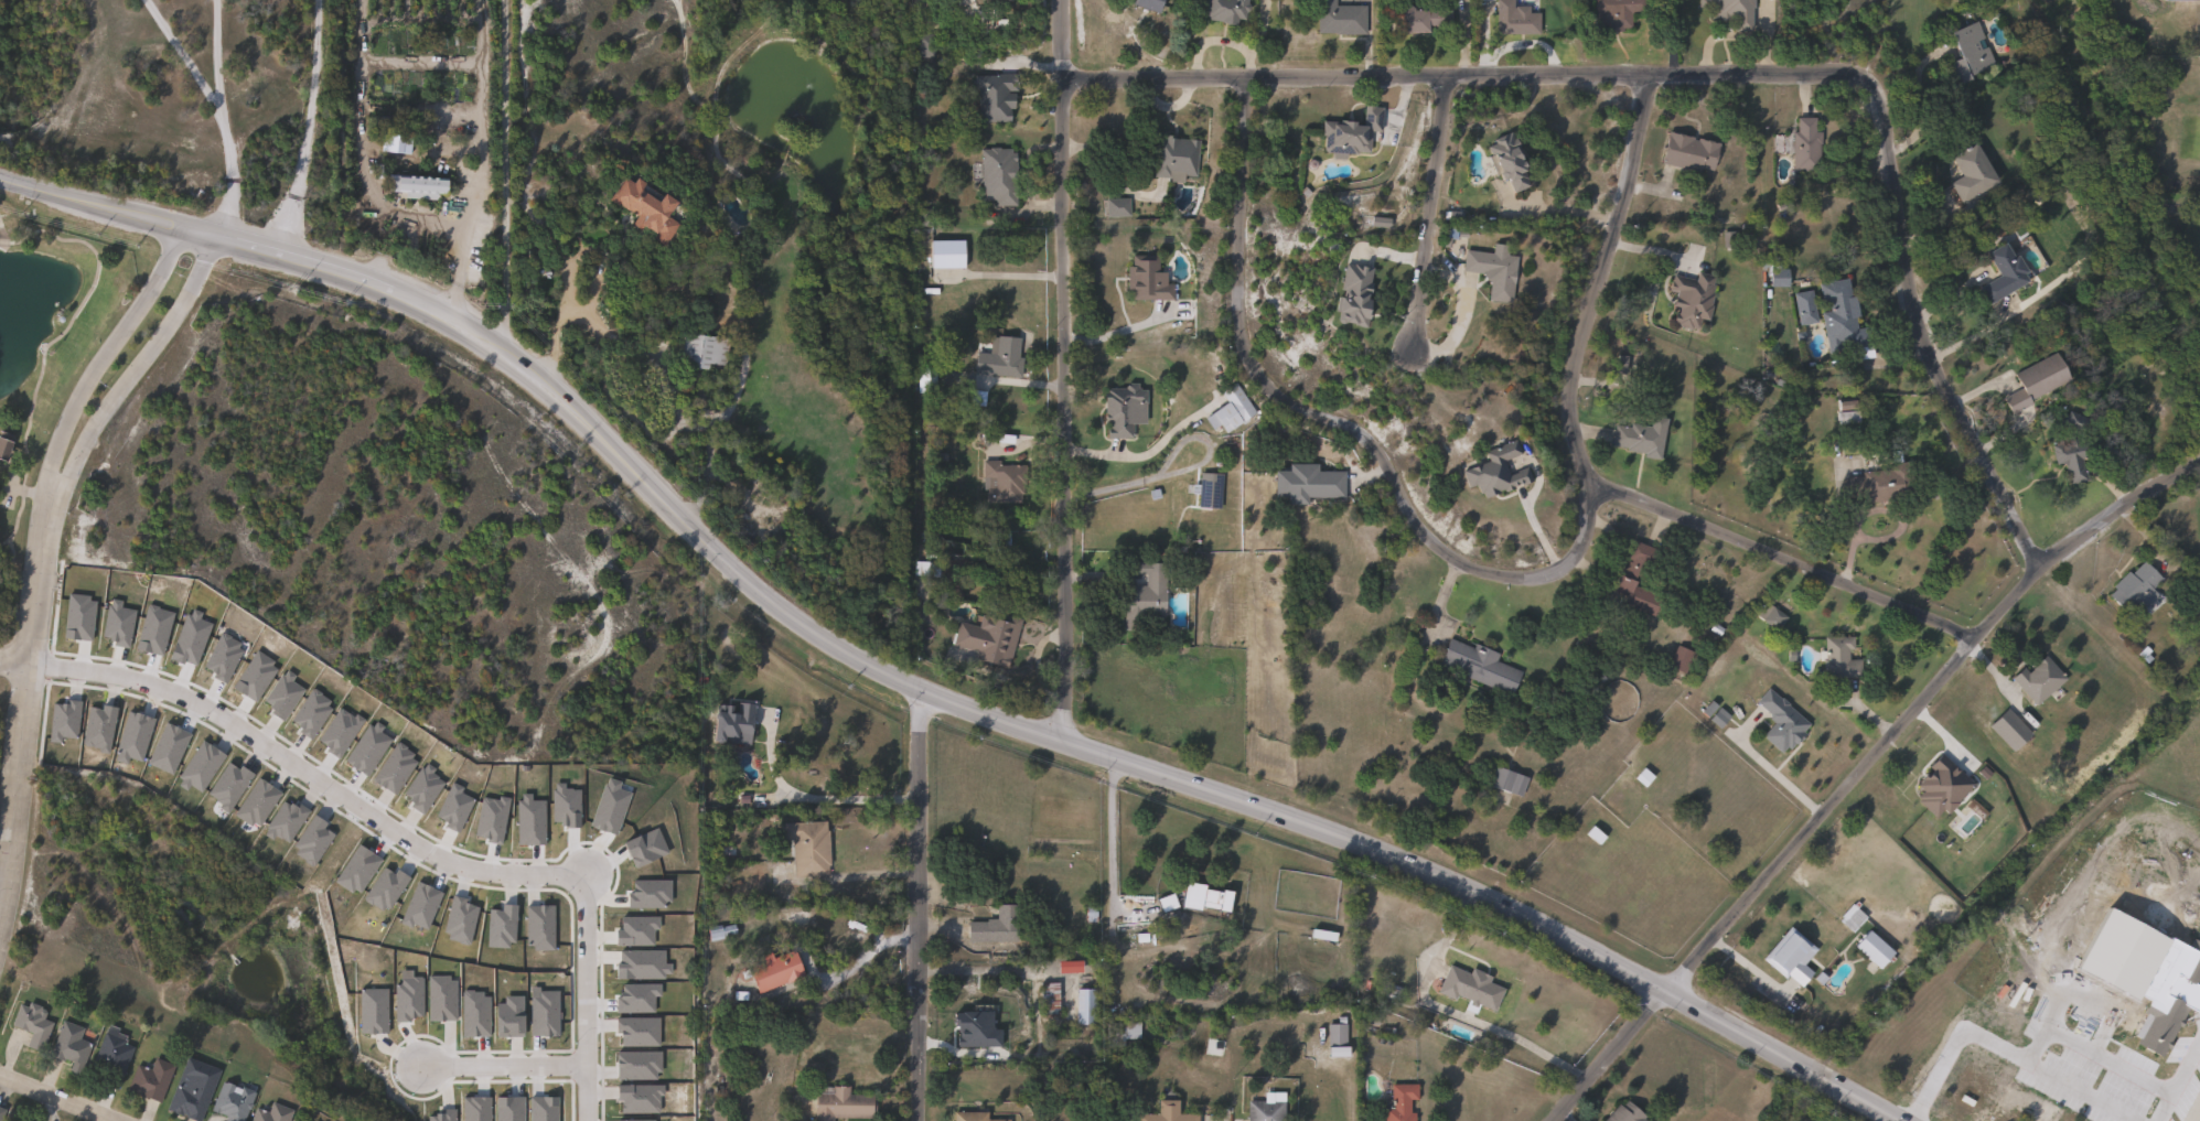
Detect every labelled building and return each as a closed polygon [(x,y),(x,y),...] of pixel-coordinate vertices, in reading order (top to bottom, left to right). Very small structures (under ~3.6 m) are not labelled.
[(1118,1),(1119,0),(1155,0),(1151,13),(1125,6),(1126,3),(1118,1)] [(1201,18),(1204,0),(1246,0),(1244,12),(1243,12),(1242,21),(1234,20),(1233,26),(1217,24),(1217,23),(1204,21),(1205,18),(1201,18)] [(1313,34),(1313,0),(1333,0),(1332,6),(1364,6),(1364,35),(1333,35),(1333,34),(1313,34)] [(1493,34),(1494,0),(1511,0),(1511,8),(1512,8),(1512,7),(1527,7),(1526,13),(1536,13),(1536,35),(1493,34)] [(1593,31),(1592,0),(1640,0),(1641,13),(1629,13),(1630,29),(1621,29),(1621,32),(1608,33),(1608,30),(1593,31)] [(1697,9),(1697,0),(1752,0),(1752,8),(1749,8),(1749,32),(1732,32),(1732,19),(1726,19),(1726,21),(1716,21),(1716,19),(1709,19),(1709,9),(1697,9)] [(1406,9),(1406,12),(1419,10),(1419,12),(1449,9),(1450,24),(1425,26),(1425,31),(1396,34),(1394,10),(1396,7),(1403,7),(1406,9)] [(1974,41),(1977,51),(1986,47),(1994,65),(1968,75),(1970,78),(1953,85),(1945,64),(1956,60),(1945,33),(1975,21),(1982,39),(1974,41)] [(932,57),(914,57),(913,34),(932,34),(932,57)] [(1015,74),(1015,90),(1005,90),(1005,93),(1010,93),(1010,109),(1007,109),(1007,121),(974,121),(974,90),(969,90),(969,75),(1015,74)] [(1380,108),(1378,132),(1367,131),(1366,153),(1354,152),(1354,155),(1320,153),(1321,137),(1319,136),(1319,122),(1348,123),(1348,127),(1360,128),(1362,106),(1372,107),(1372,108),(1380,108)] [(1814,118),(1814,132),(1821,132),(1821,145),(1818,145),(1818,172),(1792,172),(1792,132),(1795,132),(1795,118),(1814,118)] [(1506,132),(1511,140),(1512,140),(1515,148),(1511,150),(1515,161),(1514,162),(1515,163),(1516,162),(1518,169),(1520,172),(1521,172),(1527,186),(1512,194),(1506,182),(1503,184),(1501,180),(1496,182),(1493,174),(1494,173),(1483,149),(1492,144),(1490,140),(1506,132)] [(1689,140),(1695,142),(1696,139),(1717,144),(1709,173),(1697,170),(1696,174),(1659,164),(1666,132),(1691,138),(1689,140)] [(1182,134),(1182,138),(1201,139),(1200,175),(1188,175),(1188,182),(1173,181),(1173,177),(1156,177),(1158,137),(1168,137),(1168,134),(1182,134)] [(1996,183),(1960,204),(1949,184),(1961,177),(1949,158),(1972,143),(1996,183)] [(1002,147),(1002,148),(1015,148),(1015,152),(1019,152),(1019,161),(1018,161),(1018,162),(1020,162),(1020,180),(1016,180),(1016,185),(1019,185),(1019,205),(997,205),(997,201),(985,200),(985,163),(983,163),(983,148),(992,148),(992,147),(1002,147)] [(677,225),(663,246),(631,223),(634,218),(608,198),(625,174),(659,200),(663,194),(676,204),(666,217),(677,225)] [(397,198),(397,177),(446,177),(446,198),(397,198)] [(1134,216),(1109,216),(1109,198),(1134,197),(1134,216)] [(968,267),(934,267),(934,239),(968,239),(968,267)] [(2002,244),(2011,259),(2015,257),(2025,273),(2021,276),(2026,283),(1988,305),(1977,289),(1998,277),(1984,255),(2002,244)] [(1514,256),(1509,302),(1485,299),(1489,273),(1460,270),(1463,249),(1514,256)] [(1161,255),(1161,271),(1169,271),(1169,283),(1177,283),(1176,299),(1135,299),(1135,290),(1131,290),(1131,266),(1135,266),(1135,255),(1161,255)] [(1778,259),(1778,268),(1786,268),(1786,285),(1768,285),(1768,270),(1759,270),(1759,259),(1778,259)] [(1711,274),(1709,283),(1711,283),(1709,293),(1710,293),(1708,304),(1709,304),(1706,320),(1698,317),(1696,327),(1691,326),(1689,328),(1675,324),(1675,322),(1671,321),(1673,311),(1676,312),(1678,306),(1670,304),(1672,297),(1673,297),(1674,292),(1666,290),(1670,280),(1671,280),(1672,273),(1694,279),(1695,271),(1711,274)] [(1848,277),(1859,327),(1864,326),(1868,344),(1828,353),(1818,308),(1822,308),(1816,283),(1824,282),(1823,280),(1829,279),(1831,280),(1848,277)] [(1816,322),(1799,325),(1793,293),(1811,290),(1816,322)] [(732,337),(728,371),(679,366),(684,332),(732,337)] [(1023,337),(1020,357),(1026,357),(1022,378),(976,373),(979,352),(998,355),(1000,335),(1023,337)] [(2030,403),(2010,413),(2002,398),(2020,388),(2013,373),(2052,352),(2067,378),(2028,399),(2030,403)] [(938,391),(920,391),(920,367),(938,367),(938,391)] [(1237,381),(1256,411),(1254,413),(1254,414),(1246,420),(1247,421),(1241,425),(1238,422),(1227,430),(1224,424),(1219,428),(1216,425),(1209,431),(1200,420),(1224,402),(1217,394),(1233,382),(1233,384),(1237,381)] [(1145,384),(1145,395),(1144,395),(1142,425),(1130,424),(1130,439),(1104,439),(1105,428),(1106,428),(1106,424),(1102,424),(1101,422),(1101,402),(1099,401),(1098,398),(1099,395),(1085,395),(1085,384),(1112,384),(1112,389),(1118,389),(1118,384),(1145,384)] [(988,391),(986,407),(970,405),(973,390),(988,391)] [(1857,423),(1836,425),(1835,413),(1856,411),(1857,423)] [(1664,417),(1659,453),(1650,452),(1649,454),(1625,450),(1625,448),(1610,445),(1613,424),(1629,427),(1629,422),(1649,425),(1651,414),(1664,417)] [(2072,433),(2074,443),(2081,441),(2084,457),(2081,459),(2082,464),(2083,463),(2086,481),(2068,484),(2064,463),(2057,464),(2054,459),(2052,459),(2051,451),(2052,450),(2051,445),(2059,444),(2059,446),(2069,444),(2067,435),(2072,433)] [(8,461),(0,457),(0,436),(15,442),(8,461)] [(1501,460),(1506,473),(1524,466),(1530,481),(1520,484),(1518,482),(1512,485),(1513,487),(1503,492),(1501,488),(1495,491),(1495,492),(1481,497),(1479,492),(1477,493),(1473,484),(1467,487),(1461,471),(1469,467),(1469,466),(1474,464),(1474,465),(1487,462),(1482,451),(1514,439),(1518,453),(1501,460)] [(1002,460),(1002,465),(1028,465),(1028,484),(1026,484),(1026,494),(1022,494),(1022,502),(989,502),(989,488),(991,488),(991,477),(985,477),(985,460),(1002,460)] [(1313,465),(1313,472),(1342,472),(1342,499),(1303,499),(1303,506),(1270,506),(1270,473),(1285,473),(1285,465),(1313,465)] [(1895,468),(1898,499),(1864,503),(1864,497),(1842,498),(1839,477),(1860,476),(1860,471),(1895,468)] [(1222,474),(1219,508),(1201,507),(1202,493),(1194,492),(1195,478),(1203,478),(1203,473),(1222,474)] [(1657,550),(1650,568),(1639,563),(1630,584),(1659,596),(1651,616),(1620,603),(1621,599),(1608,592),(1630,539),(1657,550)] [(2143,560),(2160,579),(2150,588),(2157,595),(2145,606),(2138,600),(2124,614),(2107,596),(2115,589),(2112,586),(2127,571),(2129,573),(2143,560)] [(943,563),(942,576),(915,575),(916,561),(943,563)] [(1168,629),(1126,629),(1127,571),(1148,571),(1148,569),(1168,569),(1168,629)] [(1784,616),(1774,630),(1756,616),(1766,602),(1784,616)] [(978,614),(1007,622),(1009,615),(1024,619),(1012,662),(1009,662),(1008,667),(978,658),(980,651),(955,644),(962,622),(975,625),(978,614)] [(1847,649),(1847,659),(1859,659),(1859,677),(1822,677),(1822,658),(1824,658),(1823,636),(1853,636),(1853,649),(1847,649)] [(1448,637),(1472,647),(1473,644),(1498,654),(1494,660),(1518,670),(1510,694),(1437,665),(1448,637)] [(1691,651),(1682,672),(1666,666),(1676,645),(1691,651)] [(2045,655),(2064,678),(2035,705),(2009,677),(2021,666),(2027,671),(2045,655)] [(1767,688),(1779,699),(1780,698),(1786,704),(1786,705),(1807,724),(1801,731),(1804,734),(1797,742),(1795,740),(1788,748),(1785,746),(1779,753),(1763,739),(1762,734),(1773,721),(1770,718),(1769,714),(1754,702),(1757,700),(1752,697),(1757,691),(1761,694),(1767,688)] [(750,703),(745,743),(706,739),(709,710),(712,710),(712,703),(729,705),(729,700),(750,703)] [(2030,733),(2011,751),(1988,725),(2006,708),(2030,733)] [(1525,778),(1518,797),(1487,785),(1494,766),(1525,778)] [(828,822),(829,831),(830,831),(831,865),(830,865),(830,876),(796,877),(795,840),(786,840),(786,823),(828,822)] [(1211,887),(1228,891),(1230,887),(1239,890),(1235,910),(1206,905),(1206,907),(1188,904),(1192,880),(1212,883),(1211,887)] [(1182,905),(1167,910),(1162,896),(1178,891),(1182,905)] [(1021,903),(1021,940),(970,939),(972,919),(991,920),(991,917),(1001,917),(1001,902),(1021,903)] [(738,924),(739,934),(726,937),(726,938),(712,941),(709,928),(738,924)] [(1811,972),(1799,987),(1785,976),(1783,979),(1759,959),(1786,926),(1814,949),(1801,966),(1811,972)] [(1890,952),(1876,969),(1850,947),(1865,930),(1890,952)] [(2189,940),(2199,946),(2199,989),(2189,984),(2187,989),(2190,990),(2186,1000),(2182,999),(2180,1004),(2188,1007),(2181,1020),(2183,1021),(2180,1026),(2179,1026),(2168,1049),(2166,1048),(2160,1058),(2135,1046),(2138,1038),(2134,1036),(2136,1031),(2119,1023),(2126,1010),(2143,1017),(2144,1015),(2142,1014),(2149,998),(2154,999),(2155,995),(2160,998),(2163,995),(2170,999),(2172,992),(2170,991),(2175,981),(2177,983),(2179,980),(2171,977),(2189,940)] [(799,950),(809,976),(761,994),(759,987),(761,985),(758,976),(745,980),(743,972),(768,963),(765,956),(775,952),(777,959),(799,950)] [(1447,964),(1467,974),(1470,968),(1489,977),(1485,982),(1502,990),(1492,1012),(1474,1004),(1473,1007),(1468,1005),(1469,1002),(1453,995),(1451,1000),(1435,992),(1447,964)] [(1062,981),(1061,1014),(1043,1014),(1044,981),(1062,981)] [(1098,1023),(1078,1023),(1080,987),(1098,988),(1098,1023)] [(43,1005),(41,1010),(47,1012),(45,1018),(54,1022),(43,1052),(28,1045),(33,1033),(13,1024),(22,1003),(29,1006),(31,1001),(43,1005)] [(1343,1024),(1342,1046),(1326,1046),(1327,1024),(1334,1025),(1334,1016),(1342,1017),(1341,1024),(1343,1024)] [(92,1043),(79,1074),(71,1069),(74,1060),(66,1057),(65,1059),(51,1054),(64,1020),(85,1027),(81,1038),(92,1043)] [(1126,1045),(1109,1045),(1109,1021),(1144,1021),(1144,1038),(1126,1037),(1126,1045)] [(136,1046),(118,1090),(106,1085),(111,1071),(94,1065),(107,1031),(127,1038),(126,1043),(136,1046)] [(222,1069),(201,1120),(198,1120),(189,1117),(189,1115),(184,1113),(183,1114),(168,1108),(179,1084),(181,1084),(184,1076),(181,1075),(189,1056),(222,1069)] [(175,1065),(161,1102),(128,1090),(138,1063),(152,1068),(155,1057),(175,1065)] [(259,1085),(244,1120),(226,1120),(228,1115),(213,1109),(224,1080),(226,1081),(228,1081),(235,1084),(236,1086),(238,1087),(236,1091),(240,1093),(244,1086),(249,1088),(251,1081),(259,1085)] [(1413,1113),(1413,1120),(1381,1120),(1382,1100),(1388,1100),(1388,1085),(1415,1085),(1415,1100),(1408,1100),(1408,1113),(1413,1113)] [(836,1117),(836,1120),(817,1120),(817,1109),(818,1109),(818,1086),(851,1086),(851,1093),(877,1093),(877,1118),(836,1117)] [(1281,1093),(1281,1120),(1245,1120),(1245,1101),(1262,1101),(1262,1093),(1281,1093)] [(1202,1113),(1202,1120),(1142,1120),(1142,1112),(1163,1113),(1163,1098),(1183,1099),(1183,1112),(1202,1113)] [(1642,1118),(1645,1120),(1602,1120),(1617,1104),(1619,1107),(1625,1100),(1643,1117),(1642,1118)] [(294,1109),(290,1120),(252,1120),(258,1107),(270,1111),(273,1101),(294,1109)] [(1013,1118),(1013,1120),(956,1120),(956,1110),(991,1110),(991,1118),(1013,1118)]
